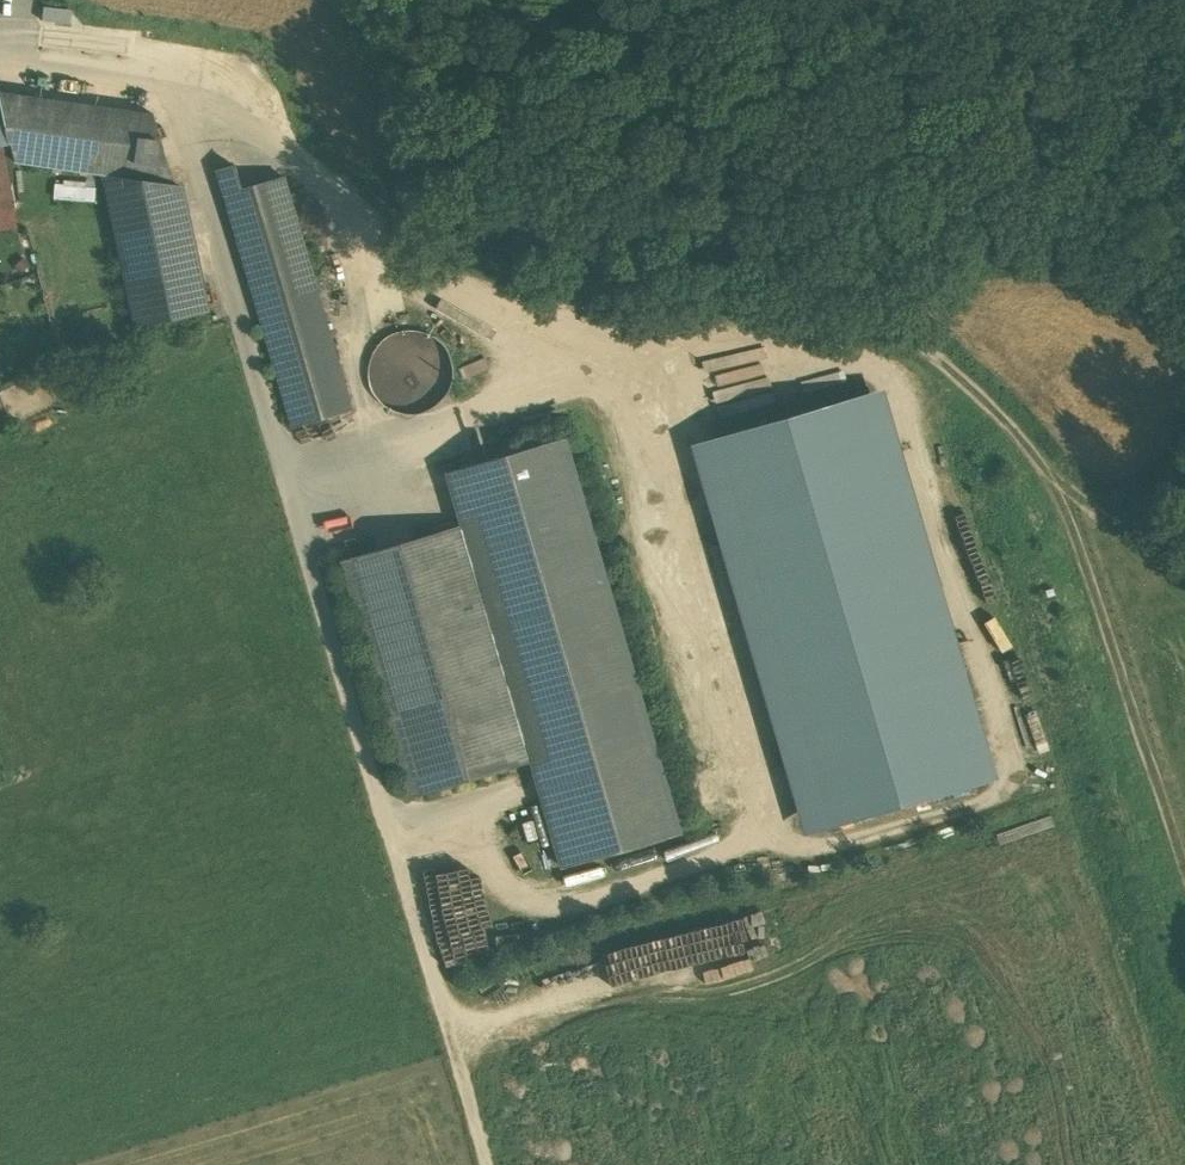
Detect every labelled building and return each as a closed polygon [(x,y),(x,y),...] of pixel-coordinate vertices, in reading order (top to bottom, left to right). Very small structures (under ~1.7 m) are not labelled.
[(74,10),(44,7),(42,21),(72,25),(74,10)] [(0,92),(0,100),(10,143),(14,162),(105,175),(172,185),(174,185),(153,114),(0,92)] [(1,144),(10,143),(0,100),(0,145),(1,144)] [(0,145),(0,229),(16,226),(1,144),(0,145)] [(236,166),(218,172),(224,195),(243,189),(236,166)] [(57,193),(92,201),(97,175),(86,173),(84,184),(60,179),(57,193)] [(172,185),(105,175),(137,325),(207,310),(181,187),(173,185),(172,185)] [(243,189),(224,195),(292,427),(352,410),(284,177),(243,189)] [(450,388),(453,371),(449,355),(440,341),(426,332),(409,329),(393,333),(379,342),(370,356),(367,373),(370,389),(380,403),(394,412),(410,415),(427,411),(440,402),(450,388)] [(883,397),(703,449),(813,830),(993,778),(883,397)] [(564,438),(447,473),(463,526),(531,760),(562,867),(680,833),(564,438)] [(463,526),(342,562),(410,796),(531,760),(463,526)] [(434,958),(474,952),(471,935),(491,932),(484,886),(425,895),(434,958)]
